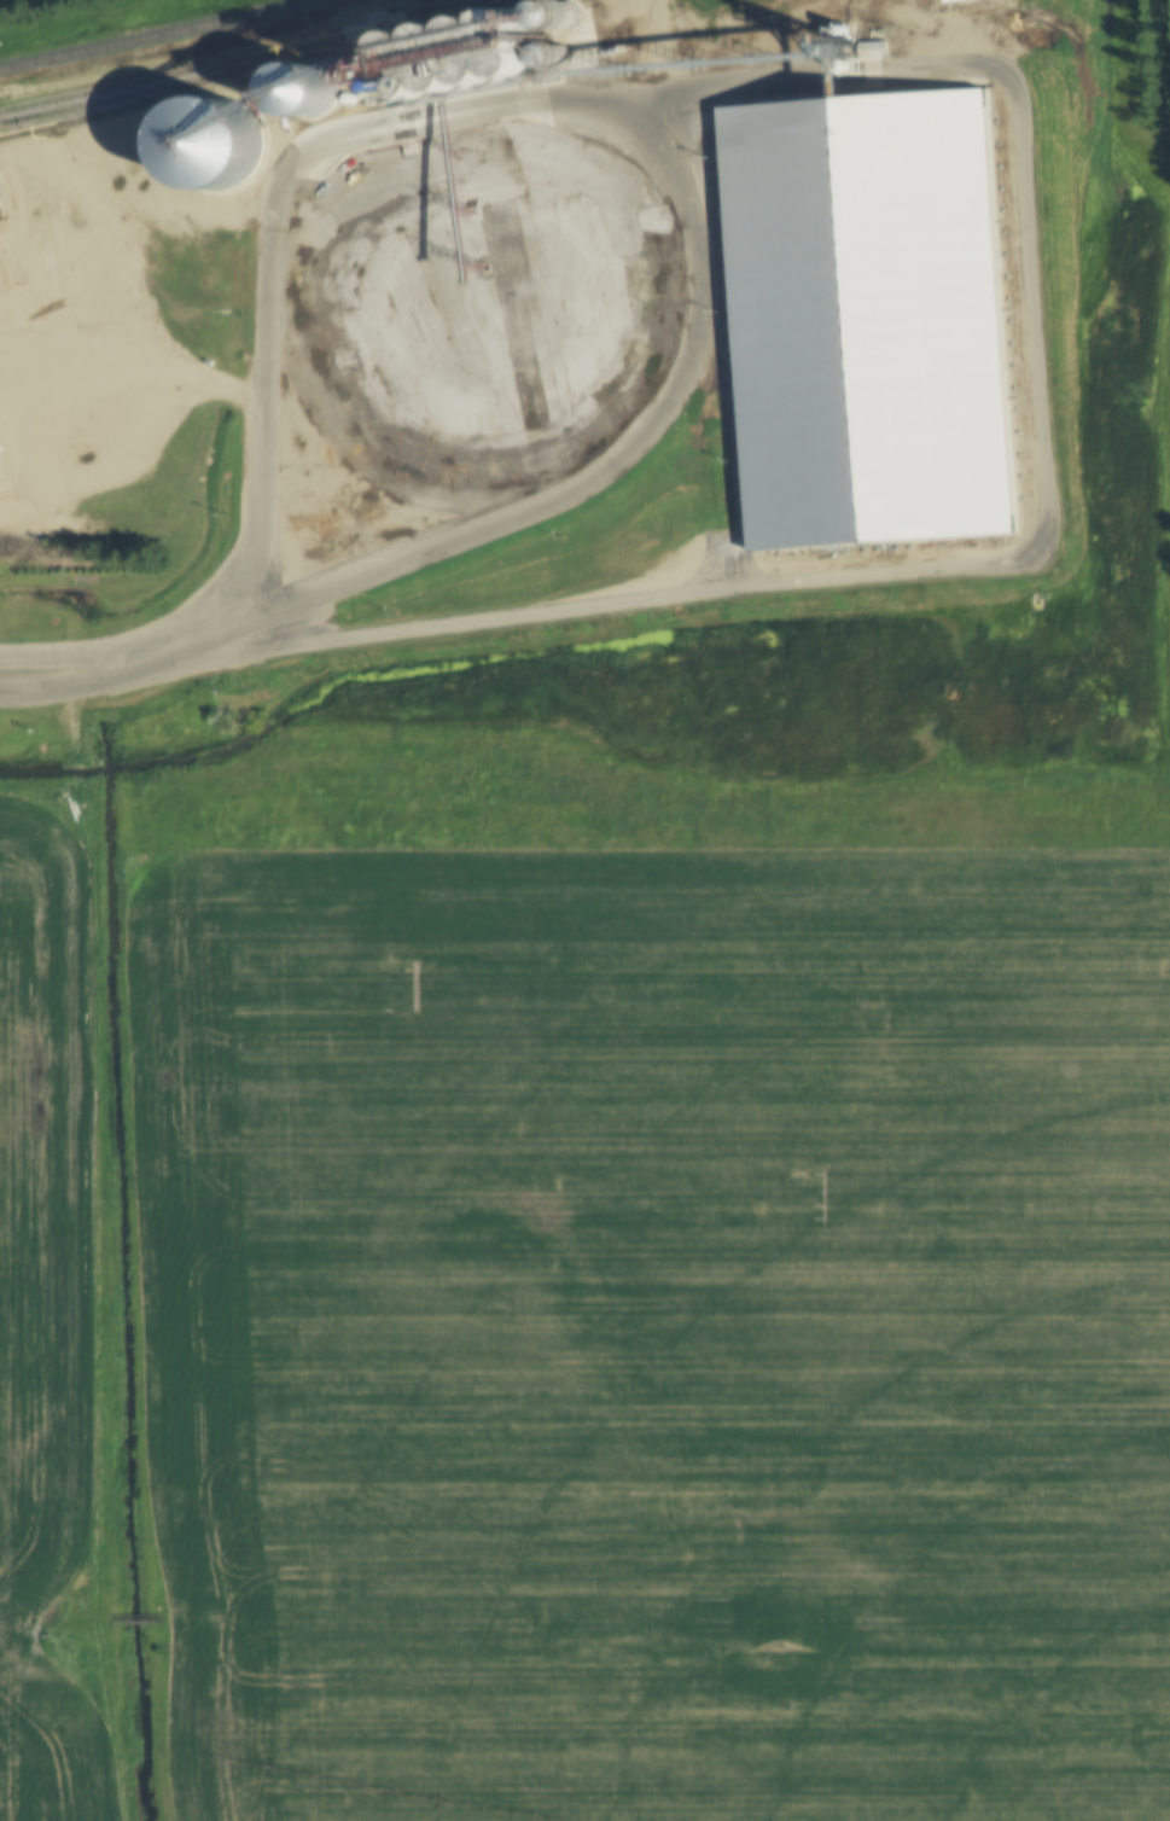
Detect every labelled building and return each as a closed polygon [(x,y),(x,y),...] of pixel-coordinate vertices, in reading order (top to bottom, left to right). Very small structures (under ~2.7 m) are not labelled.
[(443,78),(448,86),(446,97),(436,103),(425,100),(419,91),(421,80),(425,77),(421,65),(415,64),(409,54),(412,43),(421,37),(432,40),(438,50),(436,57),(444,54),(440,46),(442,35),(452,29),(462,33),(468,42),(466,50),(477,47),(471,39),(475,28),(484,22),(495,24),(501,34),(499,42),(508,40),(503,31),(506,21),(516,14),(526,17),(532,27),(530,37),(528,39),(530,50),(539,52),(545,62),(542,72),(532,78),(522,75),(516,66),(517,62),(508,63),(512,69),(510,80),(500,86),(489,83),(483,74),(484,69),(475,71),(479,77),(476,88),(466,94),(455,92),(449,82),(452,76),(443,78)] [(302,69),(319,75),(326,92),(320,109),(303,116),(286,109),(279,93),(285,76),(302,69)] [(718,110),(988,89),(1021,535),(752,555),(718,110)] [(214,98),(246,111),(262,144),(249,178),(216,192),(182,179),(168,146),(180,112),(214,98)]
